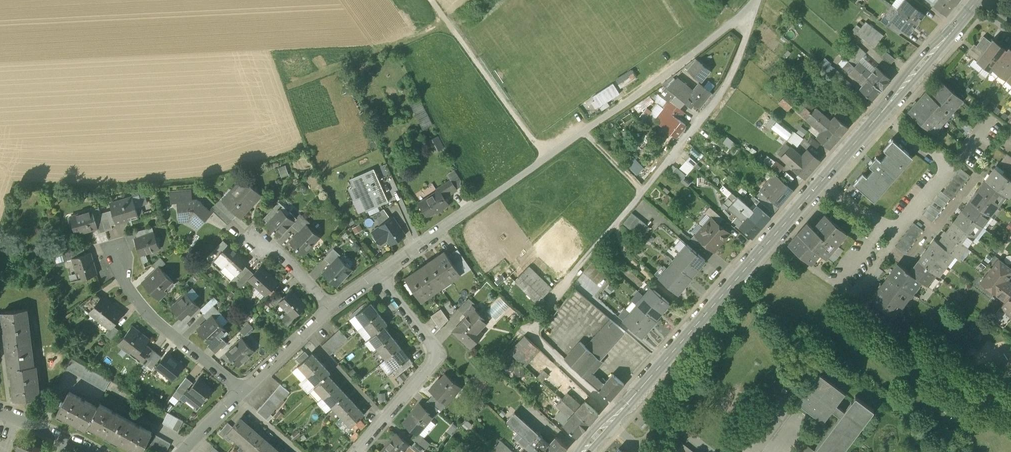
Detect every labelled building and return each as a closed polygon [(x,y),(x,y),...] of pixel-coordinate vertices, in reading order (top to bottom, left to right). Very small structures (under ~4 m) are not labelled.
[(906,0),(899,10),(917,24),(925,15),(918,10),(906,0)] [(918,10),(922,5),(916,0),(906,0),(918,10)] [(949,0),(938,0),(933,6),(946,16),(955,5),(949,0)] [(909,35),(917,24),(899,10),(890,21),(893,22),(902,30),(909,35)] [(856,34),(874,48),(883,36),(865,22),(856,34)] [(888,27),(899,34),(902,30),(893,22),(888,27)] [(976,46),(983,51),(991,42),(983,36),(976,46)] [(976,61),(983,66),(997,48),(995,46),(994,43),(995,42),(995,41),(992,40),(991,42),(983,51),(976,61)] [(974,59),(976,61),(983,51),(976,46),(974,44),(967,53),(974,59)] [(848,61),(854,67),(858,62),(856,61),(861,55),(864,52),(857,45),(848,54),(852,57),(848,61)] [(990,71),(992,69),(1006,50),(1004,49),(1003,49),(1003,50),(1000,50),(997,48),(983,66),(990,71)] [(999,74),(1010,59),(1010,54),(1010,52),(1010,51),(1010,50),(1008,48),(1006,50),(992,69),(999,74)] [(882,56),(891,64),(895,59),(886,51),(882,56)] [(871,74),(875,68),(861,55),(856,61),(858,62),(871,74)] [(684,68),(702,82),(708,73),(701,67),(703,65),(695,59),(684,68)] [(969,65),(979,72),(983,66),(976,61),(974,59),(969,65)] [(1006,80),(1010,74),(1010,59),(999,74),(1006,80)] [(863,82),(865,83),(868,79),(867,78),(854,67),(848,61),(843,67),(856,79),(857,78),(862,83),(863,82)] [(854,67),(867,78),(871,74),(858,62),(854,67)] [(710,71),(703,65),(701,67),(708,73),(710,71)] [(986,78),(990,71),(983,66),(979,72),(978,72),(986,78)] [(875,68),(871,74),(867,78),(868,79),(881,90),(891,79),(886,75),(882,72),(877,67),(875,68)] [(681,68),(675,75),(691,87),(694,84),(690,81),(693,77),(681,68)] [(829,73),(836,80),(841,74),(833,68),(829,73)] [(630,69),(615,80),(621,88),(638,77),(633,70),(630,69)] [(837,80),(845,87),(848,83),(841,76),(837,80)] [(662,85),(666,88),(675,80),(672,77),(662,85)] [(881,90),(868,79),(865,83),(860,89),(872,100),(881,90)] [(666,88),(676,95),(685,103),(688,105),(691,108),(694,104),(687,99),(688,98),(679,91),(683,86),(675,80),(666,88)] [(926,92),(922,98),(944,117),(955,105),(957,106),(962,100),(941,82),(929,95),(926,92)] [(612,83),(592,97),(599,107),(619,93),(612,83)] [(692,93),(688,98),(687,99),(694,104),(699,108),(711,93),(699,84),(692,93)] [(688,98),(692,93),(683,86),(679,91),(688,98)] [(668,101),(670,102),(671,101),(676,95),(666,88),(660,95),(668,101)] [(788,110),(792,106),(796,101),(787,93),(787,92),(778,102),(788,110)] [(680,109),(685,103),(676,95),(671,101),(680,109)] [(409,103),(423,130),(432,125),(419,98),(409,103)] [(804,108),(811,113),(816,107),(805,98),(800,104),(804,108)] [(932,131),(944,117),(922,98),(909,112),(932,132),(935,134),(935,133),(932,131)] [(683,111),(680,109),(671,101),(670,102),(668,101),(662,108),(664,110),(656,122),(659,124),(670,133),(675,137),(685,125),(678,119),(683,111)] [(804,108),(796,101),(792,106),(800,113),(804,108)] [(816,107),(811,113),(839,138),(848,128),(842,122),(834,116),(830,120),(816,107)] [(820,129),(822,130),(820,132),(816,136),(830,148),(839,138),(811,113),(804,108),(800,113),(799,114),(819,130),(820,129)] [(835,114),(843,121),(847,116),(839,109),(835,114)] [(753,125),(759,129),(769,117),(763,112),(753,125)] [(666,138),(670,133),(659,124),(655,129),(666,138)] [(787,141),(797,148),(803,139),(794,132),(787,141)] [(429,141),(435,152),(443,148),(438,136),(429,141)] [(807,142),(817,149),(820,144),(811,137),(807,142)] [(903,167),(908,161),(905,158),(909,154),(903,149),(904,148),(892,138),(883,149),(887,153),(890,155),(883,163),(881,160),(876,157),(869,166),(873,169),(876,172),(869,179),(867,177),(862,173),(853,184),(864,194),(865,193),(870,198),(874,194),(877,197),(883,191),(880,189),(884,184),(887,186),(899,172),(897,169),(901,165),(903,167)] [(782,158),(793,168),(802,158),(790,148),(786,153),(782,158)] [(807,152),(802,158),(793,168),(805,178),(819,161),(807,152)] [(890,155),(887,153),(881,160),(883,163),(890,155)] [(1010,170),(1010,168),(1010,157),(1007,154),(1000,163),(1010,170)] [(686,161),(693,168),(697,164),(689,157),(686,161)] [(678,170),(686,176),(693,168),(685,162),(678,170)] [(670,173),(681,182),(686,176),(678,170),(675,167),(670,173)] [(451,180),(457,190),(464,185),(454,168),(446,173),(451,180)] [(876,172),(873,169),(867,177),(869,179),(876,172)] [(961,169),(957,173),(967,181),(970,176),(961,169)] [(986,180),(1003,193),(1005,195),(1008,197),(1010,193),(1010,181),(994,169),(986,180)] [(360,197),(366,210),(378,205),(375,197),(383,193),(373,170),(351,180),(354,187),(350,189),(354,200),(360,197)] [(957,173),(953,178),(963,185),(967,181),(957,173)] [(769,180),(770,180),(777,186),(768,197),(769,198),(779,207),(793,191),(774,174),(769,180)] [(953,178),(950,183),(959,190),(963,185),(953,178)] [(243,179),(231,191),(229,189),(221,198),(226,203),(225,203),(237,215),(240,217),(246,210),(247,211),(253,205),(250,203),(259,193),(243,179)] [(451,180),(444,184),(450,194),(457,190),(451,180)] [(761,191),(768,197),(777,186),(770,180),(761,191)] [(986,180),(978,191),(995,203),(1003,193),(986,180)] [(950,183),(946,188),(956,195),(959,190),(950,183)] [(444,198),(450,194),(444,184),(436,190),(437,192),(440,190),(444,198)] [(946,188),(942,193),(950,199),(952,200),(956,195),(946,188)] [(171,203),(177,202),(177,201),(192,200),(191,190),(170,192),(171,203)] [(449,205),(444,198),(440,190),(437,192),(426,199),(427,200),(419,205),(427,217),(434,212),(435,214),(449,205)] [(760,202),(764,205),(769,198),(768,197),(761,191),(755,198),(760,202)] [(941,191),(937,196),(947,203),(950,199),(942,193),(941,191)] [(978,191),(970,201),(987,214),(995,203),(978,191)] [(375,197),(378,205),(387,201),(383,193),(375,197)] [(995,203),(997,205),(1005,195),(1003,193),(995,203)] [(732,194),(728,199),(733,202),(737,198),(732,194)] [(110,203),(116,222),(128,218),(128,220),(138,217),(132,196),(110,203)] [(937,196),(934,201),(943,208),(947,203),(937,196)] [(737,198),(733,202),(761,227),(770,217),(756,205),(752,210),(737,197),(737,198)] [(221,198),(216,204),(233,219),(237,215),(225,203),(226,203),(221,198)] [(779,207),(769,198),(764,205),(774,213),(779,207)] [(190,219),(198,227),(211,213),(197,199),(192,200),(177,201),(177,202),(178,211),(182,210),(183,220),(190,219)] [(728,208),(733,202),(728,199),(723,204),(728,208)] [(934,201),(930,206),(940,213),(943,208),(934,201)] [(970,201),(962,212),(979,224),(981,226),(985,229),(991,221),(989,220),(991,217),(989,216),(987,214),(970,201)] [(266,224),(279,237),(291,224),(294,221),(293,221),(296,218),(290,212),(287,215),(282,210),(284,207),(279,202),(264,218),(268,222),(266,224)] [(752,238),(761,227),(733,202),(728,208),(727,208),(732,212),(736,216),(733,221),(739,226),(752,238)] [(770,217),(774,213),(764,205),(760,202),(756,205),(770,217)] [(997,205),(995,203),(987,214),(989,216),(997,205)] [(228,224),(233,219),(216,204),(211,209),(228,224)] [(991,217),(992,218),(994,219),(1002,209),(997,205),(989,216),(991,217)] [(930,206),(926,211),(936,218),(940,213),(930,206)] [(711,218),(718,224),(723,219),(709,207),(705,213),(711,218)] [(372,216),(376,222),(387,214),(384,209),(372,216)] [(70,216),(76,234),(97,228),(98,228),(93,212),(92,210),(70,216)] [(98,233),(106,231),(102,219),(100,210),(93,212),(98,228),(97,228),(98,233)] [(197,229),(198,227),(190,219),(183,220),(182,210),(178,211),(179,222),(189,221),(197,229)] [(932,223),(936,218),(926,211),(923,215),(932,223)] [(962,212),(954,222),(971,235),(979,224),(962,212)] [(623,224),(628,228),(636,217),(632,213),(623,224)] [(291,224),(296,228),(305,218),(300,214),(296,218),(293,221),(294,221),(291,224)] [(379,226),(390,218),(387,214),(376,222),(379,226)] [(824,215),(814,227),(834,244),(839,239),(840,240),(846,233),(824,215)] [(109,217),(102,219),(106,231),(113,229),(109,217)] [(385,236),(391,245),(405,235),(392,217),(390,218),(379,226),(379,227),(372,232),(378,241),(385,236)] [(641,221),(636,217),(628,228),(632,232),(641,221)] [(310,223),(305,218),(296,228),(300,232),(307,225),(308,225),(310,223)] [(711,218),(703,227),(721,243),(729,234),(718,224),(711,218)] [(646,225),(641,221),(632,232),(637,235),(646,225)] [(954,222),(946,233),(963,245),(971,235),(954,222)] [(828,251),(834,244),(814,227),(813,228),(807,223),(798,234),(811,245),(820,253),(826,257),(830,253),(828,251)] [(913,223),(910,228),(919,235),(923,230),(913,223)] [(971,235),(973,237),(981,226),(979,224),(971,235)] [(296,248),(303,255),(320,237),(308,225),(307,225),(300,232),(291,242),(296,247),(296,248)] [(650,228),(646,225),(637,235),(642,239),(649,230),(650,228)] [(714,252),(721,243),(703,227),(696,236),(695,236),(703,243),(714,252)] [(135,231),(137,238),(149,234),(147,228),(135,231)] [(910,228),(906,233),(915,240),(919,235),(910,228)] [(134,239),(140,255),(160,248),(154,232),(149,234),(137,238),(134,239)] [(906,233),(902,237),(912,245),(915,240),(906,233)] [(955,256),(963,245),(946,233),(938,243),(951,253),(954,255),(955,256)] [(789,244),(802,255),(811,245),(798,234),(789,244)] [(690,239),(699,247),(703,243),(695,236),(696,236),(694,235),(690,239)] [(973,237),(971,235),(963,245),(965,247),(973,237)] [(900,241),(899,242),(908,249),(912,245),(902,237),(900,241)] [(213,251),(218,256),(219,255),(218,255),(228,245),(223,240),(213,251)] [(934,240),(926,250),(943,263),(951,253),(938,243),(934,240)] [(905,254),(908,249),(899,242),(895,247),(905,254)] [(241,257),(228,245),(218,255),(219,255),(218,256),(213,262),(221,269),(227,263),(232,267),(241,257)] [(687,245),(679,253),(698,269),(705,261),(687,245)] [(820,253),(811,245),(802,255),(811,263),(820,253)] [(965,247),(963,245),(955,256),(957,257),(965,247)] [(64,253),(67,260),(72,258),(85,254),(83,246),(64,253)] [(957,257),(958,258),(962,261),(970,251),(965,247),(957,257)] [(457,249),(453,253),(459,263),(464,259),(457,249)] [(926,250),(918,261),(935,274),(936,274),(944,264),(943,263),(926,250)] [(72,258),(79,279),(97,274),(90,252),(85,254),(72,258)] [(445,252),(434,259),(448,279),(458,272),(460,275),(460,274),(454,266),(448,256),(445,252)] [(64,253),(54,255),(54,264),(65,262),(67,260),(64,253)] [(454,266),(459,263),(453,253),(448,256),(454,266)] [(691,277),(698,269),(679,253),(672,261),(673,262),(691,277)] [(944,264),(946,266),(954,255),(951,253),(943,263),(944,264)] [(43,263),(54,264),(54,255),(43,254),(43,263)] [(958,258),(957,257),(955,256),(954,255),(946,266),(950,269),(958,258)] [(152,265),(157,270),(160,267),(160,268),(165,263),(160,257),(152,265)] [(323,273),(336,286),(352,270),(338,257),(323,273)] [(434,259),(425,265),(439,286),(448,279),(434,259)] [(454,266),(460,274),(469,268),(470,267),(464,259),(459,263),(454,266)] [(1005,302),(1010,294),(1010,285),(1006,281),(1010,274),(1010,269),(999,260),(983,282),(996,292),(994,293),(1005,302)] [(926,286),(935,274),(918,261),(909,273),(921,282),(926,286)] [(583,273),(588,277),(596,266),(592,262),(583,273)] [(692,278),(691,277),(673,262),(666,270),(685,286),(692,278)] [(946,266),(944,264),(936,274),(938,276),(946,266)] [(236,274),(240,278),(249,269),(244,265),(236,274)] [(425,265),(415,272),(429,292),(439,286),(425,265)] [(899,265),(890,277),(912,294),(921,282),(909,273),(899,265)] [(249,280),(266,296),(278,282),(260,266),(254,274),(248,279),(249,280)] [(601,270),(596,266),(588,277),(592,281),(601,270)] [(143,283),(159,299),(167,292),(164,289),(173,281),(160,268),(160,267),(157,270),(143,283)] [(516,281),(540,305),(545,301),(543,298),(552,289),(529,267),(516,281)] [(249,269),(240,278),(245,283),(249,280),(248,279),(254,274),(249,269)] [(601,270),(592,281),(597,284),(606,274),(601,270)] [(677,294),(685,286),(666,270),(659,279),(677,294)] [(419,299),(429,292),(415,272),(405,279),(421,302),(421,301),(419,299)] [(908,299),(912,294),(890,277),(872,300),(894,317),(898,312),(896,310),(901,304),(906,298),(908,299)] [(239,290),(245,283),(240,278),(234,285),(239,290)] [(651,288),(644,296),(662,312),(669,304),(651,288)] [(280,302),(287,310),(295,317),(306,307),(290,291),(283,298),(279,302),(280,302)] [(171,307),(181,318),(188,312),(191,315),(199,306),(187,293),(171,307)] [(269,301),(275,307),(280,302),(279,302),(283,298),(278,293),(269,301)] [(83,302),(92,309),(100,298),(94,294),(83,302)] [(1010,310),(1010,294),(1005,302),(1001,308),(1008,313),(1010,310)] [(499,295),(492,301),(498,306),(491,313),(497,319),(510,306),(499,295)] [(637,304),(637,305),(655,320),(662,312),(644,296),(637,304)] [(93,315),(111,329),(112,327),(123,313),(101,297),(100,298),(92,309),(96,312),(93,315)] [(458,309),(466,317),(474,308),(474,309),(475,308),(466,300),(458,309)] [(266,304),(272,310),(275,307),(269,301),(266,304)] [(356,315),(364,325),(379,313),(371,303),(356,315)] [(637,305),(630,313),(649,329),(656,321),(655,320),(637,305)] [(209,319),(210,319),(214,316),(219,311),(213,306),(205,314),(209,319)] [(452,332),(470,348),(478,340),(474,336),(479,330),(487,321),(474,309),(474,308),(466,317),(452,332)] [(6,343),(6,344),(31,341),(27,309),(4,311),(6,325),(4,326),(4,332),(7,332),(8,342),(6,343)] [(448,320),(445,315),(441,309),(431,316),(435,322),(440,329),(448,320)] [(296,318),(295,317),(287,310),(279,317),(287,326),(296,318)] [(387,324),(379,313),(364,325),(372,336),(384,326),(384,327),(387,324)] [(641,338),(649,329),(630,313),(623,322),(641,338)] [(197,329),(211,344),(219,337),(217,335),(225,328),(216,319),(214,316),(210,319),(204,325),(203,324),(197,329)] [(587,348),(600,359),(625,332),(611,319),(587,348)] [(239,331),(244,336),(253,327),(248,322),(239,331)] [(131,353),(141,361),(151,348),(145,344),(149,339),(132,326),(118,344),(130,353),(131,353)] [(392,337),(384,327),(384,326),(372,336),(369,338),(377,349),(392,337)] [(103,338),(108,343),(118,331),(112,327),(111,329),(103,338)] [(226,330),(225,328),(217,335),(219,337),(220,336),(226,330)] [(339,330),(335,334),(343,342),(347,338),(339,330)] [(484,334),(479,330),(474,336),(478,340),(484,334)] [(335,334),(330,338),(339,346),(343,342),(335,334)] [(219,337),(211,344),(211,345),(217,352),(227,343),(220,336),(219,337)] [(510,352),(525,366),(539,350),(525,336),(510,352)] [(400,347),(392,337),(377,349),(386,359),(400,347)] [(226,353),(238,366),(254,351),(242,338),(226,353)] [(330,338),(326,342),(334,351),(339,346),(330,338)] [(34,366),(31,341),(6,344),(8,344),(9,353),(7,353),(8,359),(10,359),(11,368),(9,368),(9,369),(34,366)] [(330,355),(334,351),(326,342),(322,346),(329,353),(330,355)] [(576,371),(587,380),(592,374),(603,362),(600,359),(587,348),(580,342),(565,360),(576,371)] [(409,358),(400,347),(386,359),(394,370),(400,365),(409,358)] [(141,361),(146,365),(156,352),(151,348),(141,361)] [(161,356),(156,352),(146,365),(151,369),(161,356)] [(293,360),(298,366),(307,357),(303,352),(293,360)] [(156,367),(172,380),(183,366),(167,353),(156,367)] [(298,366),(307,376),(321,363),(312,353),(307,357),(298,366)] [(65,368),(105,391),(111,380),(69,357),(65,368)] [(400,365),(403,370),(413,363),(409,358),(400,365)] [(514,366),(514,359),(505,360),(505,370),(514,370),(514,366)] [(330,373),(321,363),(307,376),(316,385),(328,375),(330,373)] [(36,366),(34,366),(9,369),(11,369),(14,369),(15,379),(12,380),(13,386),(16,386),(17,400),(40,397),(36,366)] [(514,366),(514,370),(515,377),(525,376),(525,366),(514,366)] [(544,370),(537,377),(543,382),(549,375),(544,370)] [(396,377),(401,383),(407,377),(402,371),(396,377)] [(434,395),(444,403),(444,402),(459,385),(445,374),(430,391),(434,395)] [(587,380),(610,400),(624,384),(613,374),(606,381),(603,378),(600,381),(592,374),(587,380)] [(832,411),(840,417),(844,411),(836,405),(845,393),(825,378),(819,374),(797,403),(823,422),(832,411)] [(337,384),(328,375),(316,385),(314,387),(323,397),(337,384)] [(176,390),(183,395),(193,382),(186,377),(176,390)] [(198,378),(188,391),(203,402),(203,403),(213,389),(198,378)] [(477,384),(474,387),(481,393),(487,385),(481,380),(477,384)] [(280,384),(277,389),(286,396),(290,392),(280,384)] [(346,394),(337,384),(323,397),(332,407),(346,394)] [(282,401),(286,396),(277,389),(273,393),(282,401)] [(137,451),(142,451),(152,433),(99,404),(97,407),(69,391),(57,413),(86,429),(88,425),(137,451)] [(197,410),(203,402),(188,391),(182,399),(197,410)] [(278,406),(282,401),(273,393),(269,398),(278,406)] [(562,399),(576,411),(581,405),(567,393),(562,399)] [(355,404),(346,394),(332,407),(341,417),(355,404)] [(434,395),(429,401),(438,409),(441,411),(446,404),(444,402),(444,403),(434,395)] [(873,410),(855,396),(844,411),(840,417),(814,450),(813,451),(841,451),(873,410)] [(274,410),(278,406),(269,398),(265,402),(274,410)] [(556,418),(563,425),(576,411),(562,399),(556,405),(562,411),(556,418)] [(433,415),(438,409),(429,401),(428,400),(422,406),(433,415)] [(584,401),(581,405),(576,411),(589,423),(598,414),(584,401)] [(270,415),(274,410),(265,402),(261,407),(270,415)] [(364,414),(355,404),(341,417),(350,427),(364,414)] [(403,422),(417,434),(433,416),(433,415),(422,406),(421,405),(415,411),(414,410),(403,422)] [(266,419),(270,415),(261,407),(257,411),(263,417),(266,419)] [(577,437),(589,423),(576,411),(563,425),(577,437)] [(541,451),(542,451),(546,447),(535,438),(538,434),(514,412),(506,421),(518,432),(523,436),(541,451)] [(163,423),(178,431),(183,421),(168,413),(163,423)] [(237,441),(238,442),(249,429),(247,427),(249,425),(245,422),(247,419),(243,415),(240,418),(233,426),(227,432),(234,439),(235,438),(238,440),(237,441)] [(218,433),(223,438),(227,432),(233,426),(228,422),(218,433)] [(251,430),(249,429),(238,442),(239,442),(239,441),(242,444),(241,445),(248,450),(263,433),(259,429),(256,432),(252,429),(251,430)] [(518,441),(523,436),(518,432),(513,437),(518,441)] [(263,433),(248,450),(250,451),(264,451),(269,446),(267,445),(269,443),(265,440),(268,437),(263,433)] [(408,443),(397,434),(381,451),(418,451),(408,443)] [(546,447),(549,444),(538,434),(535,438),(546,447)] [(162,451),(166,451),(171,444),(156,435),(150,445),(162,451)] [(530,451),(541,451),(523,436),(518,441),(530,451)] [(546,447),(542,451),(564,451),(568,448),(555,437),(549,444),(546,447)] [(418,451),(421,451),(424,449),(412,438),(408,443),(418,451)] [(497,451),(502,451),(506,447),(500,441),(493,449),(497,451)] [(684,445),(680,442),(673,451),(679,451),(684,445)] [(42,449),(19,443),(17,451),(41,451),(42,449)]
